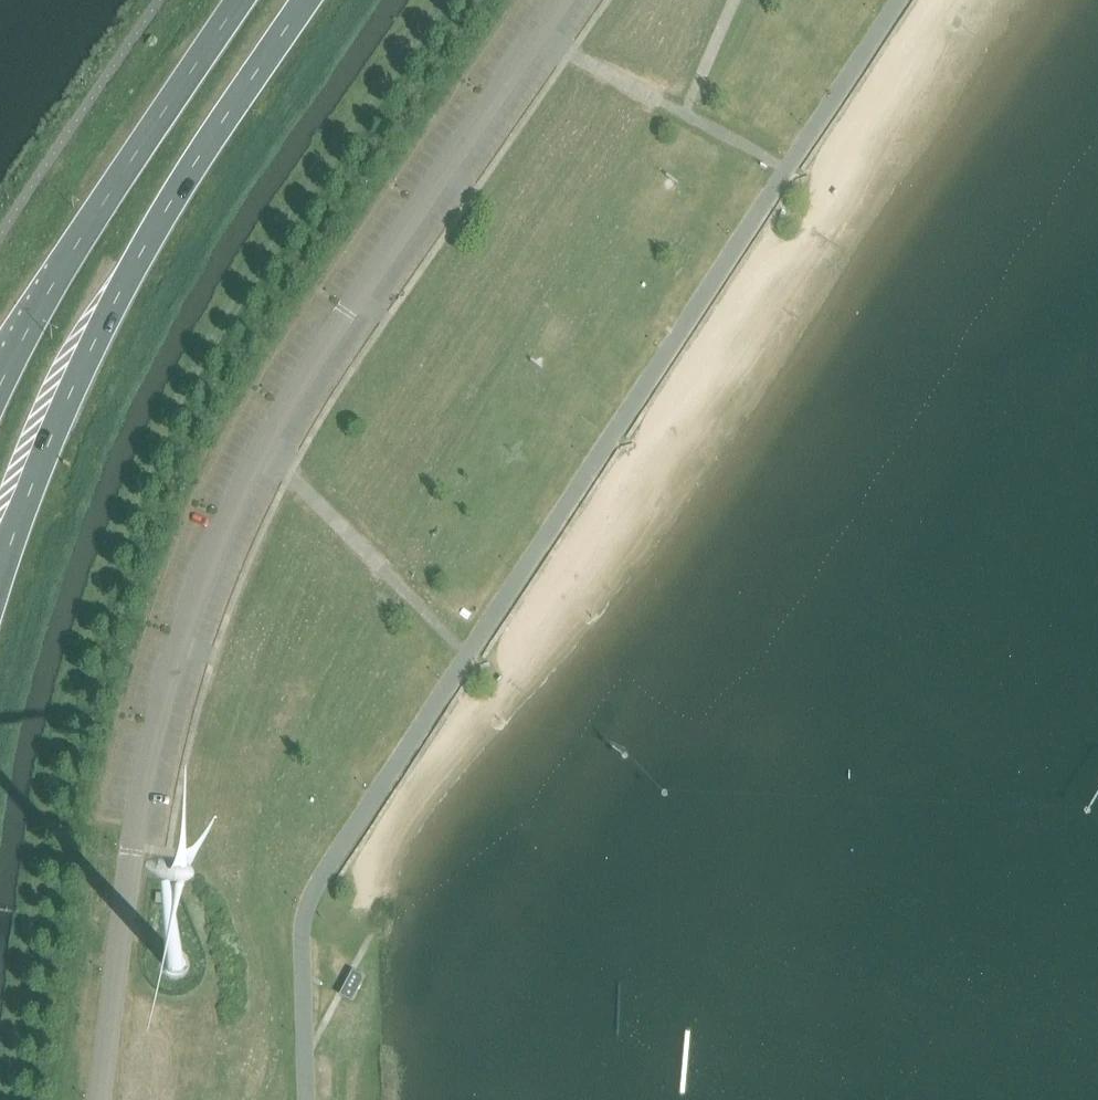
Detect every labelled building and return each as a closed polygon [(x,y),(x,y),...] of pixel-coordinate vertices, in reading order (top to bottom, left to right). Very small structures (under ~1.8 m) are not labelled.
[(164,964),(164,965),(164,966),(164,967),(165,967),(165,968),(165,969),(166,970),(166,971),(167,972),(168,973),(169,974),(170,975),(171,975),(172,976),(173,976),(174,976),(175,976),(176,976),(177,976),(178,976),(179,975),(180,975),(181,974),(182,974),(182,973),(183,973),(183,972),(184,972),(184,971),(185,970),(185,969),(186,968),(186,967),(186,966),(186,965),(186,964),(186,963),(186,962),(185,961),(185,960),(184,959),(184,958),(183,957),(182,957),(182,956),(181,956),(180,955),(179,955),(178,954),(177,954),(176,954),(175,954),(174,954),(173,954),(172,954),(171,955),(170,955),(169,956),(168,957),(167,958),(166,959),(166,960),(165,961),(165,962),(165,963),(164,964)] [(355,970),(345,991),(357,998),(367,977),(355,970)]
